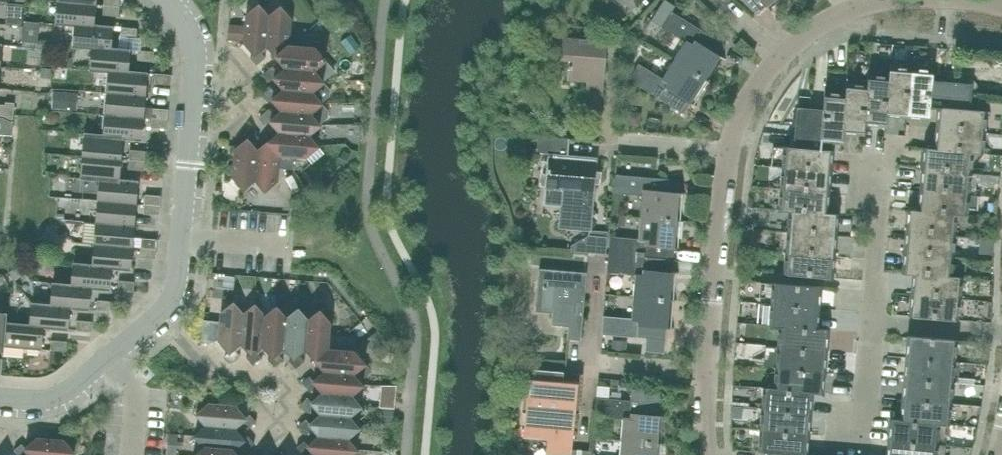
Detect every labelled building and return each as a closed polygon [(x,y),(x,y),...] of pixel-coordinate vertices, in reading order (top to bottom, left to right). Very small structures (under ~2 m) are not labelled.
[(674,6),(664,0),(651,20),(685,41),(674,60),(711,83),(726,59),(719,55),(725,45),(671,11),(674,6)] [(757,13),(766,6),(771,12),(785,0),(745,0),(757,13)] [(93,26),(93,25),(95,4),(57,1),(55,23),(74,25),(74,24),(93,26)] [(118,16),(119,6),(103,5),(103,15),(118,16)] [(266,45),(268,16),(259,5),(246,15),(244,43),(255,55),(250,58),(256,65),(265,57),(259,50),(266,45)] [(289,32),(290,19),(280,6),(268,16),(266,45),(275,56),(288,45),(296,46),(297,32),(289,32)] [(93,25),(93,26),(74,24),(74,25),(72,46),(91,48),(91,47),(111,49),(111,48),(113,26),(93,25)] [(136,38),(137,28),(121,27),(120,37),(136,38)] [(303,47),(304,33),(297,32),(296,46),(288,45),(275,56),(285,67),(313,69),(325,60),(315,47),(303,47)] [(239,46),(240,35),(229,35),(229,45),(239,46)] [(601,108),(606,41),(558,37),(557,59),(569,60),(567,79),(587,81),(585,107),(601,108)] [(111,48),(111,49),(91,47),(91,48),(90,70),(109,71),(109,70),(128,72),(128,71),(130,50),(111,48)] [(153,62),(154,52),(138,50),(137,60),(153,62)] [(696,107),(711,83),(674,60),(662,79),(638,64),(629,79),(683,113),(689,103),(696,107)] [(285,67),(278,73),(272,66),(263,73),(269,81),(273,77),(283,89),(312,91),(323,81),(313,69),(285,67)] [(907,117),(911,68),(890,66),(889,76),(886,116),(887,116),(907,117)] [(932,80),(933,70),(911,68),(907,117),(928,119),(929,107),(937,108),(937,107),(942,108),(943,95),(944,81),(932,80)] [(128,71),(128,72),(109,70),(109,71),(107,92),(145,95),(147,73),(128,71)] [(170,84),(171,75),(155,73),(154,83),(170,84)] [(889,76),(868,75),(867,85),(868,85),(864,124),(865,124),(886,126),(887,116),(886,116),(889,76)] [(17,94),(43,96),(44,83),(18,81),(17,94)] [(971,84),(953,82),(944,81),(943,95),(970,97),(971,84)] [(868,85),(867,85),(846,83),(845,94),(846,94),(843,132),(864,135),(865,124),(864,124),(868,85)] [(283,89),(276,94),(270,87),(261,95),(268,102),(271,99),(281,110),(310,112),(321,103),(312,91),(283,89)] [(107,92),(105,113),(143,117),(151,118),(152,108),(144,107),(145,95),(107,92)] [(846,94),(845,94),(824,92),(823,109),(811,108),(809,136),(821,137),(821,141),(842,143),(843,132),(846,94)] [(969,109),(970,97),(943,95),(942,108),(937,107),(937,108),(936,128),(985,132),(987,111),(969,109)] [(13,112),(14,103),(5,102),(5,105),(0,104),(0,111),(13,112)] [(809,136),(811,108),(797,107),(795,135),(809,136)] [(167,119),(168,109),(152,108),(151,118),(167,119)] [(281,110),(274,116),(269,109),(260,116),(266,124),(270,120),(279,132),(308,134),(320,124),(310,112),(281,110)] [(13,112),(0,111),(0,118),(4,118),(4,121),(13,122),(13,112)] [(141,140),(143,117),(105,113),(103,134),(103,135),(122,137),(122,138),(141,140)] [(166,129),(167,119),(151,118),(150,127),(166,129)] [(983,154),(985,132),(936,128),(934,148),(934,149),(973,152),(972,153),(983,154)] [(251,144),(258,138),(251,129),(243,135),(247,139),(235,149),(232,177),(243,189),(255,179),(257,151),(251,144)] [(318,146),(308,134),(279,132),(268,141),(279,154),(286,155),(285,168),(293,169),(294,155),(305,156),(318,146)] [(103,135),(103,134),(84,133),(82,155),(120,159),(122,138),(122,137),(103,135)] [(821,137),(809,136),(795,135),(794,147),(783,146),(781,168),(831,172),(833,150),(820,149),(821,141),(821,137)] [(566,155),(568,139),(538,136),(536,153),(566,155)] [(286,155),(279,154),(268,141),(257,151),(255,179),(264,191),(277,180),(278,168),(285,168),(286,155)] [(934,149),(934,148),(923,147),(921,169),(971,173),(972,153),(973,152),(934,149)] [(144,161),(145,151),(129,150),(129,159),(144,161)] [(119,180),(119,179),(120,159),(82,155),(81,178),(100,179),(100,178),(119,180)] [(590,230),(595,161),(548,157),(544,203),(561,205),(560,227),(590,230)] [(143,170),(144,161),(129,159),(128,169),(143,170)] [(829,193),(831,172),(781,168),(780,188),(829,193)] [(969,194),(971,173),(921,169),(920,190),(969,194)] [(678,192),(679,180),(615,175),(614,193),(642,195),(640,217),(684,221),(686,193),(678,192)] [(119,179),(119,180),(100,178),(100,179),(98,200),(136,203),(138,181),(119,179)] [(827,214),(827,213),(829,193),(780,188),(778,210),(788,211),(788,210),(827,214)] [(967,216),(969,194),(920,190),(918,210),(918,211),(957,214),(957,215),(967,216)] [(92,202),(91,191),(74,191),(74,202),(92,202)] [(160,205),(161,196),(145,194),(144,204),(160,205)] [(134,225),(136,203),(98,200),(96,222),(134,225)] [(159,215),(160,205),(144,204),(143,214),(159,215)] [(918,211),(918,210),(907,209),(905,231),(955,235),(957,215),(957,214),(918,211)] [(827,213),(827,214),(788,210),(788,211),(787,231),(836,236),(838,214),(827,213)] [(681,248),(684,221),(640,217),(638,239),(610,236),(608,254),(672,260),(673,248),(681,248)] [(132,247),(134,225),(96,222),(94,244),(132,247)] [(834,256),(836,236),(787,231),(785,252),(834,256)] [(953,256),(955,235),(905,231),(904,252),(953,256)] [(602,253),(603,238),(588,237),(587,252),(602,253)] [(156,249),(157,239),(141,238),(140,248),(156,249)] [(130,269),(132,247),(94,244),(92,264),(92,265),(111,267),(111,268),(130,269)] [(155,259),(156,249),(140,248),(139,257),(155,259)] [(832,278),(834,256),(785,252),(783,274),(832,278)] [(951,277),(951,276),(953,256),(904,252),(902,273),(912,274),(951,277)] [(671,272),(672,260),(608,254),(607,272),(635,275),(633,297),(677,300),(679,272),(671,272)] [(92,265),(92,264),(73,263),(72,284),(71,285),(90,287),(90,288),(109,289),(111,268),(111,267),(92,265)] [(580,341),(586,273),(539,269),(536,307),(552,309),(551,321),(568,323),(567,340),(580,341)] [(951,276),(951,277),(912,274),(911,295),(960,299),(962,277),(951,276)] [(133,292),(134,282),(118,280),(117,290),(133,292)] [(71,285),(72,284),(53,282),(51,304),(50,305),(69,307),(69,308),(88,309),(90,288),(90,287),(71,285)] [(819,308),(821,286),(772,282),(770,304),(819,308)] [(958,320),(960,299),(911,295),(909,316),(958,320)] [(674,328),(677,300),(633,297),(631,318),(603,316),(602,334),(665,339),(666,327),(674,328)] [(113,301),(108,301),(97,300),(97,310),(112,312),(113,301)] [(50,305),(51,304),(32,302),(30,325),(42,326),(42,327),(68,329),(69,308),(69,307),(50,305)] [(243,314),(239,309),(233,303),(221,313),(219,340),(229,352),(225,356),(231,363),(240,355),(234,348),(241,343),(243,314)] [(262,344),(265,316),(255,304),(243,314),(241,343),(250,354),(246,357),(252,365),(261,357),(255,350),(262,344)] [(818,329),(818,328),(819,308),(770,304),(768,325),(779,326),(818,329)] [(284,346),(286,318),(276,306),(265,316),(262,344),(272,356),(268,359),(274,367),(283,359),(277,352),(284,346)] [(305,348),(308,320),(298,308),(286,318),(284,346),(293,358),(289,361),(295,368),(304,361),(298,354),(305,348)] [(329,335),(330,322),(319,310),(308,320),(305,348),(315,359),(327,348),(335,349),(336,335),(329,335)] [(91,331),(92,322),(77,320),(76,330),(91,331)] [(30,325),(5,322),(3,346),(41,349),(42,327),(42,326),(30,325)] [(818,328),(818,329),(779,326),(777,347),(826,351),(828,329),(818,328)] [(380,363),(393,351),(377,331),(363,343),(380,363)] [(355,337),(344,336),(336,335),(335,349),(327,348),(315,359),(325,370),(353,373),(364,363),(354,351),(355,337)] [(955,362),(957,340),(907,336),(905,357),(955,362)] [(66,351),(67,341),(51,340),(50,350),(66,351)] [(824,372),(826,351),(777,347),(775,367),(824,372)] [(953,383),(955,362),(905,357),(903,378),(953,383)] [(823,393),(824,372),(775,367),(773,388),(812,392),(823,393)] [(362,384),(353,373),(325,370),(313,380),(309,376),(302,382),(310,391),(317,385),(322,392),(351,394),(362,384)] [(578,377),(533,373),(531,398),(527,397),(525,412),(529,413),(528,432),(548,434),(547,446),(548,446),(547,454),(591,454),(591,452),(572,450),(578,377)] [(951,403),(953,383),(903,378),(902,399),(951,403)] [(615,389),(616,381),(608,380),(607,388),(615,389)] [(773,388),(763,387),(761,408),(810,413),(812,392),(773,388)] [(659,415),(661,391),(631,389),(630,401),(596,398),(595,416),(622,418),(621,440),(665,444),(667,416),(659,415)] [(360,406),(351,394),(322,392),(311,402),(308,398),(300,404),(308,413),(315,407),(320,413),(349,416),(360,406)] [(950,425),(951,403),(902,399),(900,419),(900,420),(939,424),(950,425)] [(246,418),(236,406),(208,404),(196,414),(206,426),(234,428),(241,422),(247,429),(256,422),(250,414),(246,418)] [(809,433),(810,413),(761,408),(759,429),(809,433)] [(359,428),(349,416),(320,413),(309,423),(306,419),(298,425),(306,434),(313,428),(318,435),(347,438),(359,428)] [(900,420),(900,419),(890,418),(888,440),(937,444),(939,424),(900,420)] [(244,439),(234,428),(206,426),(194,436),(204,447),(232,450),(239,444),(245,451),(254,443),(248,436),(244,439)] [(809,433),(759,429),(757,451),(768,452),(767,454),(794,454),(795,454),(807,454),(809,433)] [(347,438),(318,435),(307,445),(304,441),(297,447),(304,454),(305,454),(311,450),(316,454),(350,454),(357,449),(347,438)] [(64,440),(36,438),(25,448),(21,444),(14,450),(18,454),(27,454),(29,453),(30,454),(71,454),(74,452),(64,440)] [(665,444),(621,440),(619,454),(664,454),(665,444)] [(937,444),(888,440),(887,454),(936,454),(937,444)]
